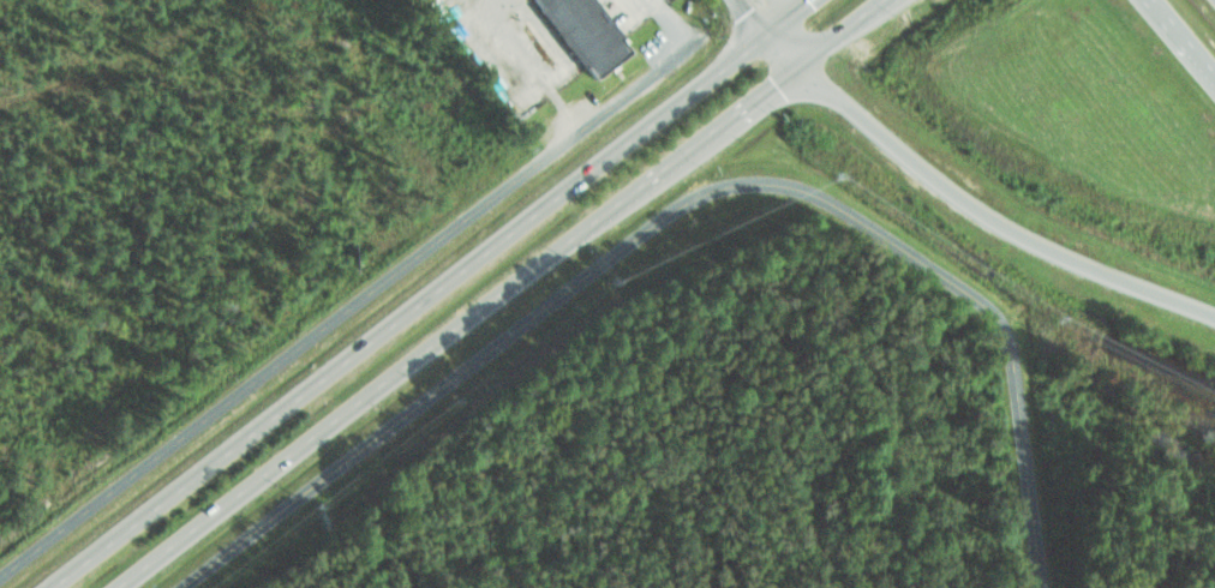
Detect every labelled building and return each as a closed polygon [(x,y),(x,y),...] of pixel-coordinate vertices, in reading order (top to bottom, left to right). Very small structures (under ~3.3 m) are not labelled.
[(594,80),(636,49),(600,0),(536,0),(594,80)]
